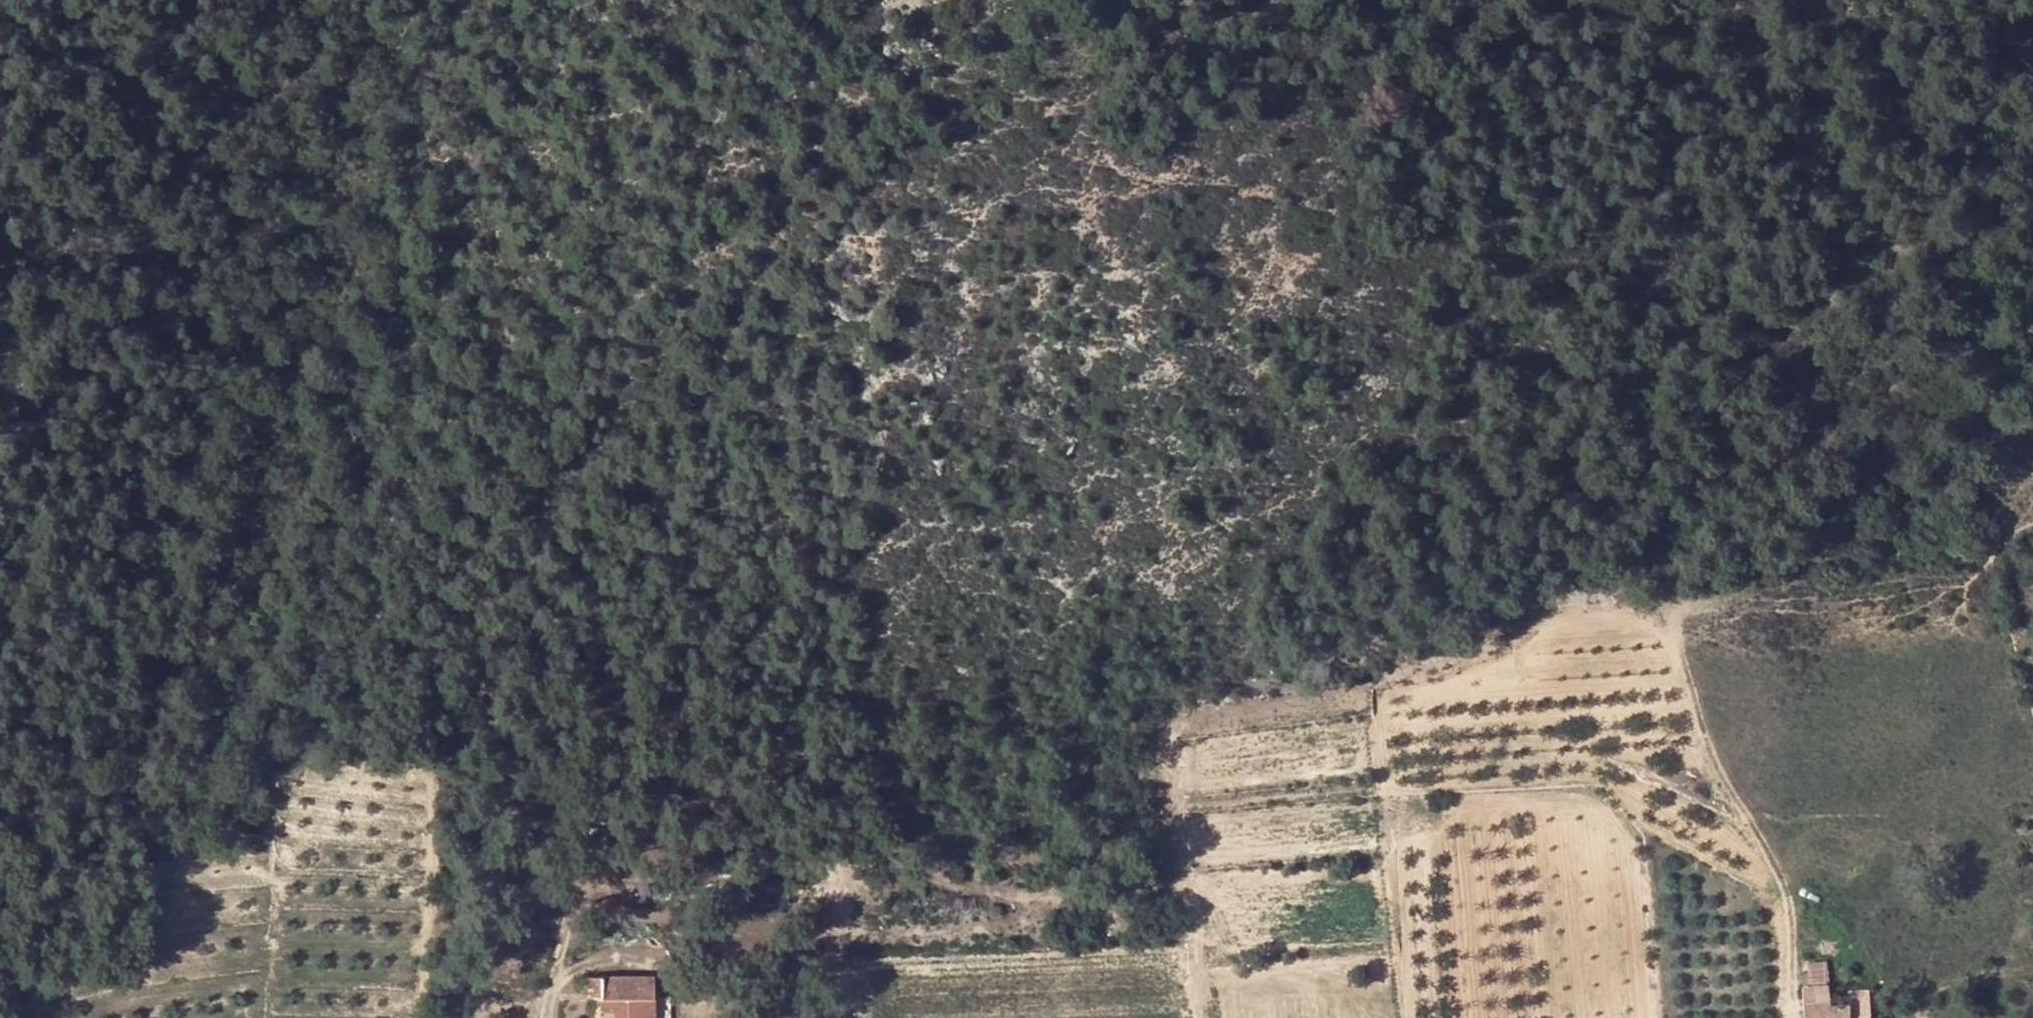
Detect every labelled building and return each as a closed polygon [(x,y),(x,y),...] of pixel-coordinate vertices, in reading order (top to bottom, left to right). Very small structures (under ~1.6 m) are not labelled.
[(1807,981),(1828,981),(1828,961),(1807,961),(1807,981)] [(1860,998),(1858,980),(1833,983),(1839,1017),(1863,1017),(1860,998)] [(682,1015),(683,991),(628,987),(625,1009),(631,1010),(631,1017),(682,1017),(682,1015)] [(1879,995),(1860,998),(1863,1017),(1882,1017),(1879,995)]
